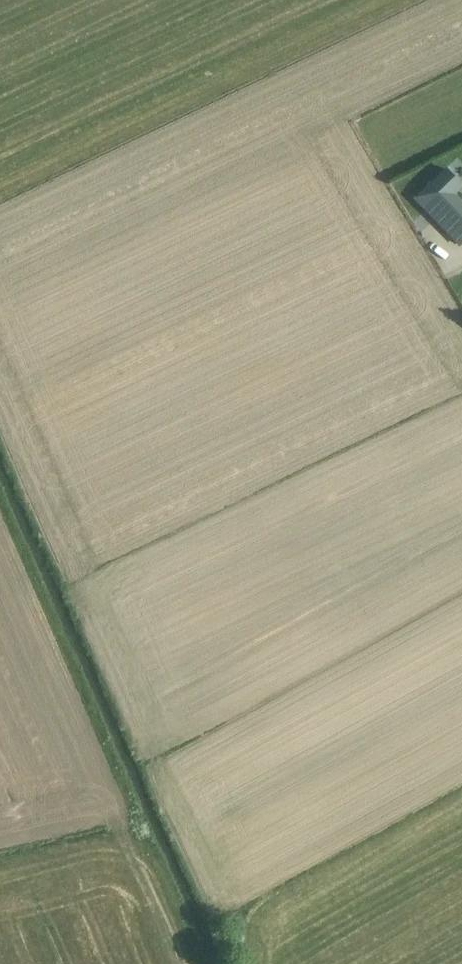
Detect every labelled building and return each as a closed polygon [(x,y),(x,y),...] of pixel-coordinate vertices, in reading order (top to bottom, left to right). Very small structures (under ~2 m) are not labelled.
[(415,199),(460,245),(461,243),(461,201),(455,194),(461,186),(461,185),(456,179),(446,169),(445,169),(438,177),(438,176),(415,199)]
